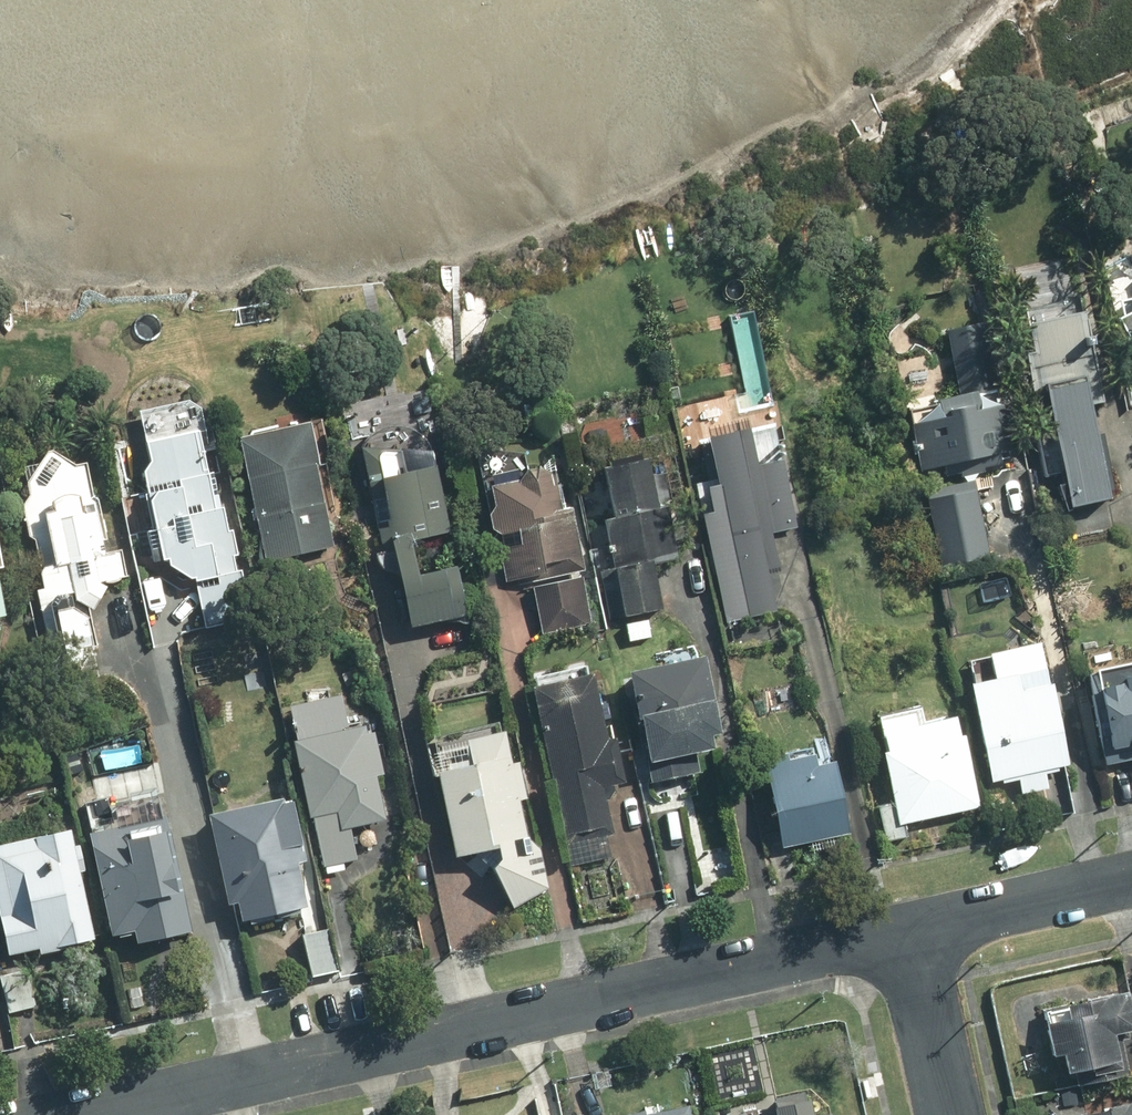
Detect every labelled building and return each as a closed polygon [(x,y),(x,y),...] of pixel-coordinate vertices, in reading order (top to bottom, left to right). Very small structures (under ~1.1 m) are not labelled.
[(1110,301),(1113,314),(1106,318),(1119,344),(1125,372),(1131,371),(1131,296),(1110,301)] [(1099,400),(1077,297),(1013,310),(1022,352),(1016,353),(1032,429),(1041,427),(1058,507),(1097,499),(1077,405),(1099,400)] [(1009,451),(979,321),(942,329),(956,393),(921,401),(925,419),(904,424),(914,467),(936,462),(938,474),(954,471),(955,476),(974,472),(973,468),(999,462),(997,453),(1009,451)] [(313,424),(246,438),(270,559),(337,547),(313,424)] [(223,508),(206,431),(149,443),(153,459),(144,472),(157,530),(147,533),(154,562),(174,558),(176,564),(197,578),(208,627),(254,617),(244,570),(239,571),(236,556),(242,554),(236,530),(232,531),(227,507),(223,508)] [(728,507),(706,511),(730,621),(780,610),(768,556),(781,553),(776,532),(800,527),(789,481),(769,486),(759,437),(745,440),(747,447),(717,454),(728,507)] [(383,448),(366,447),(378,502),(392,499),(420,627),(472,615),(462,569),(454,570),(445,527),(454,526),(440,466),(389,477),(383,448)] [(52,451),(19,502),(55,663),(76,658),(87,665),(93,656),(100,655),(91,614),(113,579),(130,576),(124,551),(113,553),(101,500),(96,496),(89,464),(81,465),(58,450),(52,451)] [(653,458),(607,469),(618,518),(606,521),(617,570),(603,573),(613,618),(666,606),(656,563),(681,557),(670,507),(664,508),(653,458)] [(589,568),(576,508),(568,509),(563,485),(559,486),(557,473),(547,466),(534,469),(528,478),(499,485),(503,504),(496,514),(501,537),(529,531),(540,579),(589,568)] [(966,481),(920,491),(937,565),(982,555),(966,481)] [(2,629),(0,616),(9,614),(0,556),(0,629),(2,629)] [(650,621),(629,625),(631,641),(652,637),(650,621)] [(980,675),(960,680),(983,782),(994,779),(995,783),(1012,779),(1015,794),(1041,788),(1037,774),(1048,771),(1047,766),(1058,764),(1040,684),(1031,686),(1027,664),(1023,647),(977,658),(980,675)] [(707,661),(632,678),(641,719),(637,719),(643,745),(649,743),(657,780),(703,770),(699,752),(719,746),(717,736),(723,734),(707,661)] [(1076,674),(1096,766),(1126,759),(1131,785),(1131,662),(1076,674)] [(600,676),(540,688),(572,844),(616,835),(609,800),(612,799),(618,790),(617,784),(629,782),(620,738),(613,739),(600,676)] [(377,726),(352,731),(345,696),(291,707),(298,742),(325,868),(362,861),(355,827),(389,821),(380,776),(387,775),(377,726)] [(377,702),(358,702),(358,713),(377,714),(377,702)] [(971,803),(953,721),(942,723),(941,718),(872,734),(887,804),(874,807),(882,840),(905,836),(901,819),(971,803)] [(284,730),(270,732),(272,744),(286,742),(284,730)] [(482,766),(444,773),(460,857),(504,848),(507,861),(498,869),(515,906),(549,889),(540,848),(536,849),(526,799),(530,799),(523,762),(517,764),(511,733),(477,739),(482,766)] [(794,754),(766,760),(786,847),(853,832),(838,763),(822,766),(819,755),(795,760),(794,754)] [(311,861),(298,800),(289,802),(288,799),(214,815),(233,904),(243,901),(248,921),(312,907),(302,863),(311,861)] [(172,818),(95,833),(116,937),(141,932),(142,942),(195,932),(172,818)] [(0,848),(0,906),(10,953),(45,946),(46,953),(71,947),(70,944),(99,938),(77,832),(0,848)] [(338,971),(330,931),(304,936),(313,977),(338,971)] [(29,970),(3,976),(12,1012),(37,1006),(29,970)] [(1119,993),(1057,1006),(1060,1020),(1036,1025),(1043,1055),(1049,1054),(1053,1074),(1071,1070),(1074,1086),(1128,1074),(1120,1039),(1128,1037),(1119,993)] [(732,1114),(820,1114),(817,1105),(798,1109),(795,1095),(731,1109),(732,1114)] [(1078,1114),(1131,1114),(1131,1103),(1078,1114)]
